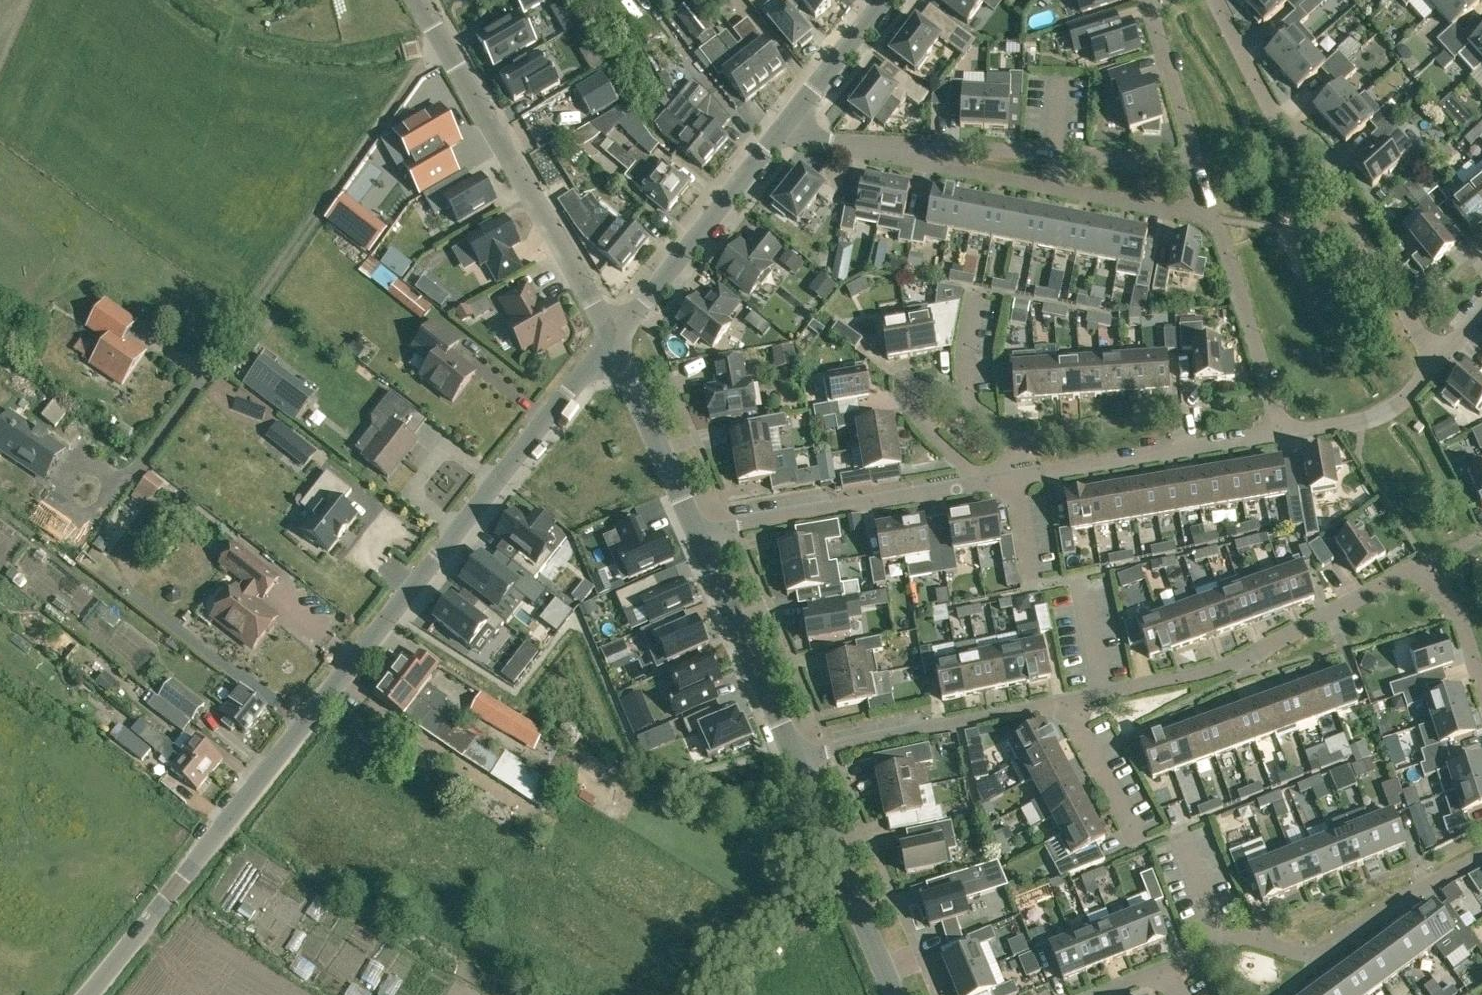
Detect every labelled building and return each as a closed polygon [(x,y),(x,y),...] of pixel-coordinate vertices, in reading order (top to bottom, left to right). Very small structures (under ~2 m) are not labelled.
[(523,14),(544,2),(542,0),(515,0),(523,14)] [(713,0),(693,0),(692,1),(701,12),(714,1),(713,0)] [(798,21),(791,13),(793,12),(796,10),(788,0),(776,0),(761,12),(793,50),(799,45),(802,48),(812,39),(798,21)] [(816,18),(831,6),(827,0),(801,0),(816,18)] [(968,24),(983,4),(983,3),(994,12),(1003,0),(1002,0),(936,0),(968,24)] [(1120,0),(1077,0),(1081,12),(1120,0)] [(1246,12),(1258,26),(1262,22),(1264,24),(1287,3),(1295,12),(1299,8),(1299,9),(1309,0),(1255,0),(1248,7),(1250,9),(1246,12)] [(1406,7),(1408,5),(1424,21),(1436,10),(1447,0),(1399,0),(1406,7)] [(1437,41),(1445,50),(1464,34),(1456,25),(1479,4),(1475,0),(1447,0),(1436,10),(1451,27),(1437,41)] [(692,2),(676,15),(697,41),(713,29),(692,2)] [(1289,34),(1266,55),(1281,73),(1308,48),(1315,42),(1300,26),(1308,18),(1299,9),(1299,8),(1295,12),(1280,25),(1289,34)] [(1114,13),(1112,14),(1068,28),(1075,51),(1091,46),(1097,63),(1139,49),(1130,22),(1118,26),(1114,13)] [(518,15),(477,39),(493,67),(534,43),(518,15)] [(891,52),(890,53),(892,54),(915,71),(916,69),(918,71),(927,59),(925,57),(939,38),(949,46),(962,30),(943,15),(931,31),(918,21),(917,21),(917,20),(916,19),(915,21),(892,52),(891,52)] [(574,17),(560,26),(565,35),(579,26),(574,17)] [(737,32),(773,80),(786,70),(747,19),(735,29),(737,32)] [(737,62),(759,91),(773,80),(737,32),(735,29),(733,31),(743,42),(738,46),(727,32),(719,38),(737,62)] [(1445,50),(1454,60),(1458,57),(1473,74),(1481,67),(1481,66),(1481,34),(1472,43),(1464,34),(1445,50)] [(726,77),(733,86),(746,102),(759,91),(737,62),(719,38),(718,38),(717,37),(700,51),(719,76),(722,74),(725,77),(726,77)] [(1308,48),(1281,73),(1297,90),(1320,70),(1329,79),(1347,62),(1338,52),(1324,65),(1308,48)] [(1444,52),(1435,60),(1444,69),(1453,61),(1444,52)] [(537,55),(499,77),(513,102),(527,94),(531,101),(540,96),(559,85),(547,65),(544,67),(537,55)] [(602,65),(596,55),(586,62),(592,72),(602,65)] [(1337,88),(1314,108),(1330,126),(1357,102),(1341,85),(1356,71),(1347,62),(1329,79),(1337,88)] [(1135,66),(1108,74),(1116,99),(1120,98),(1130,131),(1143,127),(1144,132),(1159,133),(1159,122),(1162,121),(1160,116),(1160,108),(1157,108),(1151,87),(1142,90),(1135,66)] [(1469,77),(1481,91),(1481,66),(1481,67),(1473,74),(1469,77)] [(606,72),(582,86),(596,111),(620,97),(606,72)] [(672,86),(665,73),(659,76),(666,89),(672,86)] [(929,93),(902,73),(891,86),(876,75),(877,75),(875,74),(874,75),(875,75),(851,106),(850,107),(851,109),(851,108),(856,112),(853,115),(864,123),(866,119),(871,123),(870,123),(872,124),(873,123),(872,123),(891,98),(901,106),(907,98),(918,107),(929,93)] [(1009,98),(1022,99),(1023,74),(1010,73),(1009,93),(986,92),(984,128),(1008,129),(1009,98)] [(984,128),(986,92),(963,90),(964,82),(950,81),(949,106),(961,107),(960,127),(984,128)] [(529,122),(563,101),(558,92),(523,113),(529,122)] [(1357,102),(1330,126),(1346,144),(1366,125),(1369,123),(1377,131),(1377,132),(1389,121),(1396,115),(1387,105),(1380,111),(1365,94),(1357,102)] [(678,97),(665,112),(715,153),(728,138),(727,137),(727,138),(721,133),(731,122),(711,98),(698,114),(688,105),(678,97)] [(1451,98),(1438,109),(1461,134),(1473,123),(1451,98)] [(651,156),(659,147),(651,140),(644,128),(628,103),(616,111),(625,119),(618,124),(651,156)] [(440,107),(395,133),(395,134),(412,163),(405,167),(407,169),(420,193),(447,178),(455,173),(456,172),(458,172),(445,150),(460,141),(440,107)] [(658,121),(653,127),(675,146),(686,155),(702,169),(715,153),(665,112),(658,121)] [(1378,147),(1355,168),(1373,187),(1388,173),(1389,174),(1398,166),(1396,165),(1399,162),(1397,160),(1404,154),(1412,147),(1397,130),(1389,121),(1377,132),(1377,131),(1370,138),(1378,147)] [(567,137),(587,155),(599,141),(579,124),(567,137)] [(1474,132),(1479,138),(1481,135),(1481,124),(1474,132)] [(1470,146),(1479,138),(1474,132),(1465,140),(1470,146)] [(625,177),(643,192),(668,212),(679,198),(627,156),(613,145),(606,153),(629,172),(625,177)] [(627,156),(679,198),(691,184),(665,164),(661,169),(633,147),(627,156)] [(1437,155),(1443,161),(1452,153),(1446,147),(1437,155)] [(1454,176),(1457,179),(1464,187),(1481,209),(1481,175),(1480,173),(1476,167),(1471,162),(1454,176)] [(783,191),(773,203),(776,205),(773,208),(784,217),(787,214),(797,222),(818,195),(828,203),(843,184),(845,174),(825,170),(816,181),(801,169),(791,181),(783,191)] [(878,225),(886,182),(863,177),(857,208),(845,206),(840,230),(853,233),(856,221),(878,225)] [(455,193),(449,182),(423,196),(435,216),(450,208),(459,224),(495,203),(490,193),(493,191),(486,179),(483,181),(481,178),(473,182),(455,193)] [(1412,178),(1402,186),(1409,195),(1417,205),(1420,209),(1430,221),(1411,237),(1422,250),(1411,259),(1422,272),(1423,274),(1434,265),(1455,248),(1453,246),(1452,247),(1434,224),(1443,217),(1437,209),(1428,197),(1412,178)] [(900,234),(898,241),(911,244),(916,219),(904,217),(910,186),(886,182),(878,225),(877,229),(900,234)] [(1449,205),(1473,233),(1476,231),(1479,234),(1481,231),(1481,209),(1464,187),(1463,187),(1466,191),(1449,205)] [(1389,197),(1382,189),(1374,197),(1381,204),(1389,197)] [(1437,189),(1428,197),(1437,209),(1447,201),(1437,189)] [(928,221),(916,219),(911,244),(923,246),(924,239),(946,244),(949,231),(956,195),(934,191),(928,221)] [(635,256),(606,232),(598,225),(581,202),(575,192),(559,202),(566,213),(570,210),(584,232),(585,232),(601,246),(598,250),(622,270),(622,271),(623,271),(635,256)] [(592,195),(590,196),(581,202),(598,225),(606,232),(635,256),(648,241),(647,240),(647,241),(602,203),(599,205),(592,195)] [(977,199),(956,195),(949,231),(970,235),(977,199)] [(343,199),(328,218),(370,250),(384,231),(343,199)] [(970,235),(991,239),(998,203),(977,199),(970,235)] [(1019,207),(998,203),(991,239),(1012,243),(1019,207)] [(1012,243),(1034,247),(1040,211),(1019,207),(1012,243)] [(1034,247),(1055,251),(1062,215),(1040,211),(1034,247)] [(1083,219),(1062,215),(1055,251),(1076,255),(1083,219)] [(520,269),(509,250),(519,244),(504,219),(466,241),(481,266),(487,262),(498,281),(520,269)] [(1076,255),(1097,259),(1104,222),(1093,220),(1093,221),(1083,219),(1076,255)] [(1117,268),(1118,268),(1125,228),(1116,226),(1116,224),(1104,222),(1097,259),(1118,263),(1117,268)] [(1125,228),(1118,268),(1138,272),(1136,287),(1149,289),(1153,265),(1142,262),(1148,232),(1125,228)] [(718,269),(750,294),(758,284),(762,286),(771,274),(769,270),(771,268),(767,265),(779,249),(759,233),(751,243),(752,248),(747,249),(739,243),(718,269)] [(1206,262),(1197,260),(1201,242),(1175,237),(1169,268),(1157,266),(1152,290),(1165,293),(1169,273),(1203,280),(1203,278),(1206,262)] [(788,251),(779,262),(796,276),(805,264),(788,251)] [(924,255),(910,253),(907,268),(921,271),(924,255)] [(401,256),(390,271),(401,280),(413,265),(401,256)] [(370,281),(371,279),(388,294),(423,321),(433,310),(400,280),(382,267),(370,257),(359,271),(370,281)] [(856,264),(838,261),(836,276),(854,279),(856,264)] [(949,280),(961,282),(962,274),(951,272),(949,280)] [(974,277),(962,274),(961,282),(973,285),(974,277)] [(803,290),(818,302),(830,286),(815,275),(803,290)] [(423,279),(415,290),(425,298),(441,310),(449,299),(434,287),(423,279)] [(1003,291),(1005,283),(993,280),(991,288),(1003,291)] [(1017,285),(1005,283),(1003,291),(1015,293),(1017,285)] [(522,351),(531,346),(537,357),(567,340),(561,329),(566,326),(552,301),(540,308),(527,285),(500,301),(513,323),(508,326),(522,351)] [(1134,287),(1130,311),(1141,310),(1144,310),(1149,289),(1136,287),(1134,287)] [(719,288),(705,305),(696,298),(678,320),(713,348),(731,325),(725,321),(739,304),(719,288)] [(1046,299),(1047,291),(1035,289),(1034,297),(1046,299)] [(1059,293),(1047,291),(1046,299),(1058,301),(1059,293)] [(1150,294),(1147,307),(1163,310),(1166,297),(1150,294)] [(1076,305),(1088,307),(1089,299),(1078,297),(1076,305)] [(1101,301),(1089,299),(1088,307),(1100,309),(1101,301)] [(1013,310),(1028,314),(1030,304),(1015,301),(1013,310)] [(122,385),(144,353),(124,340),(136,322),(106,302),(92,322),(112,336),(93,365),(122,385)] [(927,307),(904,311),(905,315),(912,356),(937,352),(937,351),(935,351),(933,336),(955,332),(961,303),(927,309),(927,307)] [(467,305),(455,313),(461,323),(473,315),(467,305)] [(1054,316),(1056,308),(1044,306),(1042,314),(1054,316)] [(1056,308),(1054,316),(1066,318),(1068,310),(1056,308)] [(1129,311),(1129,319),(1141,319),(1141,310),(1130,311),(1129,311)] [(745,321),(763,335),(770,325),(752,312),(745,321)] [(1086,322),(1088,322),(1098,324),(1100,316),(1088,314),(1086,322)] [(912,356),(905,315),(882,319),(888,359),(887,359),(887,360),(912,356)] [(1100,316),(1098,324),(1110,327),(1111,319),(1100,316)] [(825,328),(813,321),(808,327),(819,336),(825,328)] [(453,402),(475,373),(450,354),(459,342),(434,322),(413,348),(432,363),(421,377),(453,402)] [(855,350),(863,339),(838,322),(830,333),(855,350)] [(1219,343),(1204,344),(1202,324),(1179,325),(1181,350),(1193,350),(1195,378),(1194,379),(1194,381),(1231,378),(1231,376),(1230,376),(1229,360),(1220,360),(1219,343)] [(1165,351),(1177,350),(1176,330),(1164,331),(1165,351)] [(1035,353),(1012,355),(1013,366),(1015,394),(1016,402),(1038,401),(1035,359),(1035,353)] [(1057,358),(1059,399),(1081,398),(1078,356),(1057,358)] [(1103,396),(1100,360),(1080,361),(1079,356),(1078,356),(1081,398),(1103,396)] [(1168,392),(1167,382),(1166,356),(1143,357),(1146,394),(1168,392)] [(1146,394),(1143,357),(1122,359),(1124,395),(1146,394)] [(706,389),(711,419),(755,412),(750,382),(745,383),(741,358),(714,363),(718,387),(706,389)] [(1035,359),(1038,401),(1059,399),(1057,358),(1035,359)] [(1124,395),(1122,359),(1100,360),(1103,396),(1124,395)] [(823,419),(835,417),(840,416),(838,404),(867,399),(867,400),(869,400),(863,362),(861,363),(861,364),(845,367),(846,376),(824,380),(828,405),(813,407),(814,410),(809,411),(810,421),(815,420),(823,419)] [(1448,388),(1440,397),(1454,409),(1462,400),(1479,415),(1481,412),(1481,383),(1467,370),(1467,369),(1466,368),(1448,388)] [(294,388),(279,408),(294,420),(310,400),(294,388)] [(372,427),(355,449),(364,456),(364,457),(388,477),(417,440),(414,438),(398,425),(411,408),(391,391),(371,417),(372,427)] [(50,425),(60,409),(47,401),(37,417),(50,425)] [(857,427),(861,449),(897,443),(893,418),(891,419),(892,420),(862,425),(860,412),(840,416),(835,417),(837,430),(857,427)] [(785,415),(760,419),(762,432),(732,437),(732,435),(731,436),(735,460),(771,454),(767,431),(787,428),(785,415)] [(835,417),(823,419),(825,432),(837,430),(835,417)] [(1453,418),(1432,429),(1439,444),(1461,433),(1453,418)] [(3,452),(31,471),(32,471),(34,467),(47,476),(63,452),(64,450),(47,438),(49,435),(40,429),(37,432),(23,422),(23,423),(17,432),(14,430),(11,436),(13,437),(3,452)] [(287,451),(296,439),(277,425),(268,436),(287,451)] [(901,468),(897,443),(861,449),(865,472),(840,476),(842,489),(872,484),(870,472),(899,467),(900,468),(901,468)] [(1298,489),(1299,499),(1301,507),(1306,537),(1319,535),(1312,497),(1337,492),(1333,470),(1342,469),(1339,450),(1303,456),(1304,459),(1305,458),(1310,487),(1298,489)] [(771,454),(735,460),(739,485),(741,485),(740,483),(770,478),(772,491),(797,486),(795,473),(775,477),(771,454)] [(1280,460),(1258,464),(1264,500),(1286,496),(1280,460)] [(1243,503),(1264,500),(1258,464),(1237,467),(1243,503)] [(1467,472),(1471,480),(1469,481),(1474,491),(1475,490),(1481,505),(1481,465),(1467,472)] [(1216,471),(1222,507),(1243,503),(1237,467),(1216,471)] [(819,472),(820,482),(820,483),(835,481),(833,469),(819,472)] [(1200,511),(1222,507),(1216,471),(1194,475),(1200,511)] [(327,472),(316,487),(330,497),(315,516),(312,514),(311,514),(300,529),(304,532),(304,536),(313,543),(317,543),(328,552),(356,516),(341,504),(352,491),(327,472)] [(150,495),(160,482),(149,473),(144,480),(141,478),(137,483),(140,485),(139,486),(150,495)] [(1179,514),(1200,511),(1194,475),(1173,478),(1179,514)] [(1179,514),(1173,478),(1152,482),(1158,518),(1179,514)] [(1136,521),(1158,518),(1152,482),(1130,485),(1136,521)] [(1115,525),(1136,521),(1130,485),(1109,489),(1115,525)] [(1115,525),(1109,489),(1088,492),(1094,528),(1115,525)] [(1072,532),(1094,528),(1088,492),(1066,496),(1071,529),(1072,532)] [(996,507),(971,512),(977,548),(1000,544),(1003,564),(1016,562),(1012,537),(999,539),(995,509),(996,509),(996,507)] [(504,526),(497,536),(504,541),(519,554),(512,563),(534,581),(546,567),(546,566),(553,558),(546,552),(554,542),(547,537),(553,529),(554,528),(546,522),(543,519),(542,519),(535,513),(528,522),(515,512),(508,522),(507,521),(504,526)] [(954,552),(977,548),(971,512),(946,516),(946,517),(948,517),(953,547),(941,549),(945,573),(958,571),(954,552)] [(662,534),(650,540),(648,541),(645,534),(647,533),(641,519),(617,529),(626,550),(618,554),(629,579),(673,560),(662,534)] [(900,523),(906,560),(907,569),(930,565),(932,576),(945,573),(941,549),(928,551),(923,521),(925,521),(924,519),(900,523)] [(1246,524),(1249,532),(1260,529),(1258,521),(1246,524)] [(781,546),(779,546),(783,571),(820,565),(829,564),(825,542),(841,539),(838,522),(794,529),(797,545),(781,547),(781,546)] [(906,560),(900,523),(875,528),(875,529),(877,529),(882,558),(869,560),(874,585),(887,583),(883,563),(906,560)] [(1249,532),(1246,524),(1235,527),(1237,535),(1249,532)] [(1072,532),(1071,529),(1059,531),(1063,556),(1076,554),(1072,532)] [(1375,538),(1367,544),(1357,529),(1336,544),(1356,574),(1377,559),(1385,554),(1375,538)] [(1204,536),(1206,543),(1218,540),(1216,532),(1204,536)] [(1206,543),(1204,536),(1193,539),(1195,547),(1206,543)] [(1258,537),(1247,540),(1249,548),(1261,545),(1258,537)] [(1333,560),(1319,539),(1308,547),(1322,567),(1333,560)] [(94,546),(103,553),(107,547),(98,540),(94,546)] [(1235,543),(1237,551),(1249,548),(1247,540),(1235,543)] [(1162,546),(1164,554),(1176,551),(1174,543),(1162,546)] [(243,582),(237,590),(235,588),(213,616),(227,626),(225,628),(237,638),(239,636),(254,648),(266,633),(270,633),(275,626),(274,622),(275,620),(254,603),(260,595),(264,598),(278,579),(235,545),(220,564),(243,582)] [(1303,559),(1311,556),(1307,545),(1299,547),(1303,559)] [(1164,554),(1162,546),(1151,548),(1152,556),(1164,554)] [(1216,548),(1205,551),(1207,559),(1219,556),(1216,548)] [(1207,559),(1205,551),(1193,554),(1195,562),(1207,559)] [(1120,554),(1122,562),(1134,560),(1132,552),(1120,554)] [(1122,562),(1120,554),(1108,557),(1110,565),(1122,562)] [(481,556),(462,580),(499,608),(513,590),(535,607),(547,591),(534,581),(512,563),(504,574),(488,561),(481,556)] [(1277,564),(1281,573),(1293,607),(1314,600),(1299,557),(1277,564)] [(1163,561),(1164,569),(1176,566),(1175,558),(1163,561)] [(1164,569),(1163,561),(1151,563),(1153,571),(1164,569)] [(820,565),(783,571),(787,596),(789,595),(789,594),(818,589),(821,602),(824,601),(845,597),(843,584),(840,585),(837,562),(829,564),(820,565)] [(1140,568),(1117,576),(1122,589),(1144,581),(1140,568)] [(610,590),(603,572),(591,577),(599,595),(610,590)] [(1293,607),(1281,573),(1260,580),(1272,615),(1293,607)] [(655,578),(615,595),(624,614),(643,606),(650,623),(693,605),(691,600),(694,599),(688,584),(684,586),(682,581),(681,582),(662,590),(656,577),(655,578)] [(1240,588),(1252,622),(1272,615),(1260,580),(1240,588)] [(166,590),(166,598),(173,603),(181,600),(181,591),(174,586),(166,590)] [(1142,587),(1121,592),(1124,609),(1145,604),(1142,587)] [(1240,588),(1219,595),(1232,629),(1252,622),(1240,588)] [(860,595),(857,595),(859,609),(889,604),(887,590),(860,595)] [(808,604),(808,605),(810,615),(804,616),(804,620),(802,623),(804,636),(808,639),(808,642),(850,635),(847,621),(861,619),(859,609),(857,595),(845,597),(824,601),(821,602),(808,604)] [(1199,602),(1211,636),(1232,629),(1219,595),(1199,602)] [(91,629),(105,606),(92,599),(79,622),(91,629)] [(452,599),(435,620),(472,649),(472,648),(488,628),(495,635),(496,634),(504,623),(479,603),(474,610),(468,611),(456,602),(452,599)] [(558,632),(573,612),(557,600),(542,620),(558,632)] [(588,616),(599,611),(594,600),(583,605),(588,616)] [(999,602),(1000,610),(1012,608),(1011,600),(999,602)] [(1211,636),(1199,602),(1179,609),(1191,644),(1211,636)] [(942,606),(927,607),(929,623),(943,622),(942,606)] [(969,608),(970,616),(982,614),(980,606),(969,608)] [(1052,631),(1047,606),(1035,609),(1040,633),(1052,631)] [(970,616),(969,608),(957,611),(958,619),(970,616)] [(1158,612),(1157,612),(1171,651),(1191,644),(1179,609),(1159,616),(1158,612)] [(191,615),(186,611),(180,618),(185,622),(191,615)] [(1157,612),(1136,620),(1149,658),(1171,651),(1157,612)] [(641,631),(651,652),(662,648),(668,664),(707,647),(703,639),(706,637),(700,623),(697,625),(696,622),(688,625),(670,633),(665,621),(641,631)] [(828,661),(832,684),(873,676),(878,675),(873,652),(883,650),(880,638),(856,643),(858,655),(828,661)] [(1019,643),(1028,683),(1050,678),(1042,638),(1019,643)] [(1453,667),(1444,642),(1410,653),(1418,676),(1389,686),(1393,698),(1403,695),(1427,688),(1423,676),(1450,667),(1451,668),(1453,667)] [(501,675),(513,684),(538,652),(526,643),(501,675)] [(1007,687),(1028,683),(1019,643),(1020,647),(999,652),(1007,687)] [(924,672),(936,670),(942,700),(964,696),(957,660),(935,665),(931,644),(919,647),(924,672)] [(612,657),(608,648),(601,651),(605,660),(612,657)] [(978,656),(985,692),(1007,687),(999,652),(978,656)] [(449,721),(456,709),(446,703),(449,699),(428,684),(440,668),(420,655),(413,665),(403,657),(388,676),(449,721)] [(964,696),(985,692),(978,656),(957,660),(964,696)] [(674,692),(663,697),(672,718),(714,700),(708,688),(718,684),(708,659),(667,677),(674,692)] [(1324,678),(1336,713),(1357,705),(1345,671),(1324,678)] [(105,672),(96,683),(108,692),(116,682),(105,672)] [(449,721),(388,676),(374,695),(405,717),(406,715),(420,725),(419,727),(512,790),(542,810),(550,798),(548,797),(554,785),(526,768),(449,721)] [(877,698),(873,676),(832,684),(837,708),(868,701),(870,713),(895,708),(892,695),(877,698)] [(1316,720),(1336,713),(1324,678),(1304,686),(1316,720)] [(207,705),(172,680),(159,696),(193,722),(207,705)] [(1316,720),(1304,686),(1283,693),(1296,727),(1316,720)] [(1430,700),(1427,688),(1403,695),(1407,708),(1426,702),(1433,723),(1468,712),(1460,688),(1459,689),(1459,690),(1430,700)] [(227,717),(222,724),(231,732),(237,725),(246,733),(266,708),(247,692),(243,689),(223,714),(227,717)] [(629,734),(648,725),(632,692),(613,701),(629,734)] [(1296,727),(1283,693),(1263,701),(1275,735),(1277,739),(1297,731),(1296,727)] [(481,694),(471,711),(509,734),(519,717),(481,694)] [(148,706),(183,733),(191,723),(156,696),(148,706)] [(1275,735),(1263,701),(1243,708),(1255,742),(1275,735)] [(1222,715),(1235,749),(1255,742),(1243,708),(1222,715)] [(709,711),(683,722),(689,735),(696,732),(708,758),(732,747),(734,751),(749,744),(747,741),(751,739),(750,736),(753,735),(748,722),(744,723),(743,721),(740,722),(736,713),(714,722),(709,711)] [(1419,728),(1426,750),(1421,751),(1425,764),(1449,756),(1445,744),(1473,735),(1474,736),(1475,736),(1468,712),(1433,723),(1419,728)] [(1235,749),(1222,715),(1202,723),(1214,757),(1235,749)] [(169,769),(162,777),(160,780),(182,798),(191,787),(197,792),(210,776),(175,747),(141,721),(132,731),(165,759),(167,755),(177,763),(171,770),(169,769)] [(1194,764),(1214,757),(1202,723),(1182,730),(1194,764)] [(663,724),(633,738),(640,754),(670,741),(663,724)] [(1017,763),(1054,743),(1043,724),(1007,743),(1017,763)] [(1383,738),(1393,735),(1391,729),(1386,726),(1380,729),(1383,738)] [(152,751),(126,729),(116,742),(143,762),(152,751)] [(1161,737),(1174,772),(1194,764),(1182,730),(1161,737)] [(183,737),(175,747),(210,776),(223,761),(196,739),(192,745),(183,737)] [(1174,772),(1161,737),(1140,745),(1144,755),(1148,767),(1153,779),(1174,772)] [(1022,761),(1032,780),(1064,763),(1054,743),(1017,763),(1018,764),(1022,761)] [(876,773),(881,796),(917,789),(912,767),(933,763),(929,745),(895,752),(899,769),(876,773)] [(1367,747),(1352,753),(1356,763),(1371,757),(1367,747)] [(1402,751),(1390,756),(1394,767),(1406,763),(1402,751)] [(1329,757),(1332,764),(1344,760),(1341,752),(1329,757)] [(1140,770),(1148,767),(1144,755),(1133,759),(1140,770)] [(988,778),(983,756),(970,759),(975,781),(988,778)] [(1481,783),(1481,757),(1481,759),(1452,768),(1449,756),(1425,764),(1420,765),(1424,778),(1437,774),(1445,796),(1455,793),(1455,792),(1481,783)] [(1332,764),(1329,757),(1318,761),(1321,769),(1332,764)] [(1364,761),(1351,766),(1356,779),(1369,773),(1364,761)] [(1042,799),(1074,782),(1064,763),(1032,780),(1042,799)] [(1338,770),(1341,777),(1352,773),(1349,765),(1338,770)] [(1289,772),(1292,780),(1304,776),(1301,768),(1289,772)] [(1292,780),(1289,772),(1278,777),(1281,784),(1292,780)] [(1309,781),(1312,789),(1323,784),(1320,777),(1309,781)] [(1312,789),(1309,781),(1298,786),(1301,793),(1312,789)] [(1042,799),(1052,818),(1084,801),(1074,782),(1042,799)] [(1455,792),(1455,793),(1462,814),(1443,820),(1447,832),(1471,825),(1467,813),(1481,808),(1481,783),(1455,792)] [(1249,788),(1252,796),(1263,791),(1260,784),(1249,788)] [(1241,800),(1252,796),(1249,788),(1238,793),(1241,800)] [(922,811),(917,789),(881,796),(886,820),(917,813),(919,826),(944,820),(941,807),(922,811)] [(977,794),(982,805),(989,802),(985,791),(977,794)] [(1269,797),(1272,805),(1283,800),(1280,793),(1269,797)] [(1387,801),(1390,808),(1401,804),(1398,796),(1387,801)] [(1260,809),(1272,805),(1269,797),(1257,801),(1260,809)] [(1209,804),(1212,812),(1223,807),(1220,800),(1209,804)] [(1058,838),(1058,839),(1094,820),(1084,801),(1052,818),(1062,836),(1058,838)] [(989,802),(982,805),(986,816),(994,813),(989,802)] [(1197,808),(1200,816),(1212,812),(1209,804),(1197,808)] [(1371,821),(1384,855),(1405,847),(1392,813),(1371,821)] [(1068,858),(1054,866),(1061,878),(1105,861),(1104,859),(1096,863),(1088,849),(1105,839),(1094,820),(1058,839),(1068,858)] [(1364,863),(1384,855),(1371,821),(1351,829),(1364,863)] [(951,823),(927,828),(930,842),(901,848),(902,850),(898,851),(901,865),(905,864),(907,874),(951,864),(948,850),(956,849),(951,823)] [(1344,871),(1364,863),(1351,829),(1331,837),(1344,871)] [(999,846),(1006,842),(1001,831),(994,834),(999,846)] [(1431,835),(1420,839),(1424,850),(1436,846),(1431,835)] [(1309,840),(1324,879),(1344,871),(1331,837),(1311,844),(1310,840),(1309,840)] [(1304,886),(1324,879),(1309,840),(1289,848),(1304,886)] [(1006,842),(999,846),(1003,857),(1011,853),(1006,842)] [(1251,871),(1263,902),(1284,894),(1270,860),(1258,865),(1250,845),(1229,853),(1238,876),(1251,871)] [(1270,860),(1284,894),(1304,886),(1289,848),(1288,848),(1290,853),(1270,860)] [(945,878),(949,892),(921,900),(923,907),(919,908),(923,921),(927,920),(929,927),(968,915),(963,901),(978,896),(975,885),(1003,876),(997,862),(945,878)] [(1104,869),(1092,874),(1095,881),(1107,877),(1104,869)] [(1163,900),(1152,871),(1140,876),(1151,904),(1163,900)] [(1081,878),(1084,886),(1087,894),(1099,890),(1095,881),(1092,874),(1081,878)] [(1472,883),(1479,894),(1481,893),(1481,877),(1472,883)] [(1061,878),(1049,883),(1052,890),(1064,886),(1061,878)] [(1454,883),(1441,892),(1449,905),(1463,896),(1454,883)] [(1445,960),(1463,947),(1453,933),(1432,904),(1414,917),(1435,946),(1445,960)] [(1131,915),(1145,949),(1166,940),(1152,907),(1131,915)] [(1125,956),(1145,949),(1131,915),(1111,923),(1125,956)] [(1396,930),(1418,959),(1435,946),(1414,917),(1396,930)] [(1125,956),(1111,923),(1092,930),(1090,926),(1089,926),(1104,964),(1125,956)] [(1104,964),(1089,926),(1069,934),(1084,972),(1104,964)] [(1462,926),(1453,933),(1463,947),(1468,955),(1478,947),(1462,926)] [(952,983),(986,969),(977,947),(996,940),(991,928),(967,937),(972,949),(945,960),(944,959),(943,960),(952,983)] [(1379,943),(1400,972),(1418,959),(1396,930),(1379,943)] [(1084,972),(1069,934),(1070,939),(1050,946),(1063,980),(1084,972)] [(1034,939),(1037,947),(1049,942),(1046,935),(1034,939)] [(1003,940),(1006,955),(1023,953),(1020,937),(1003,940)] [(1362,956),(1383,985),(1400,972),(1379,943),(1362,956)] [(1032,953),(1019,958),(1024,971),(1038,965),(1032,953)] [(1362,956),(1344,968),(1364,994),(1369,994),(1383,985),(1362,956)] [(1337,994),(1364,994),(1344,968),(1327,981),(1337,994)] [(952,983),(957,994),(984,994),(990,992),(992,994),(1017,994),(1018,994),(1013,982),(995,990),(986,969),(952,983)] [(1310,994),(1337,994),(1327,981),(1309,994),(1310,994)] [(1444,994),(1456,994),(1457,994),(1453,987),(1443,993),(1444,994)]
